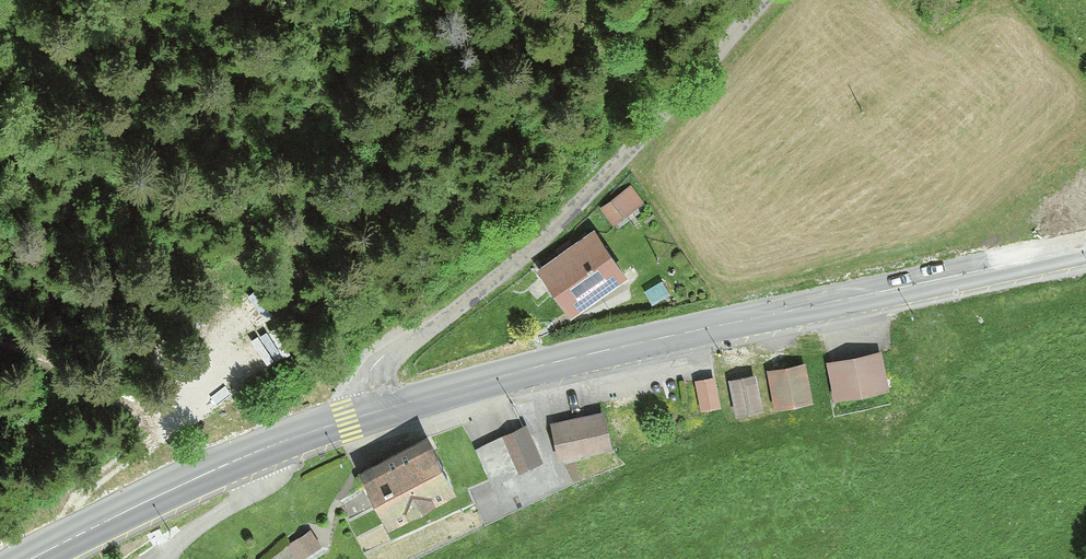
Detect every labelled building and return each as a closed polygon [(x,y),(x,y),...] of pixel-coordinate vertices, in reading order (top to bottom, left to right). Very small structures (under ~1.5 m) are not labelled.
[(633,184),(599,206),(613,227),(647,205),(633,184)] [(596,226),(538,267),(572,316),(630,274),(596,226)] [(882,351),(826,362),(833,402),(890,392),(882,351)] [(807,360),(766,369),(774,408),(816,399),(807,360)] [(758,374),(730,381),(739,416),(767,409),(758,374)] [(717,375),(695,380),(702,411),(724,406),(717,375)] [(607,409),(551,421),(560,460),(615,449),(607,409)] [(528,423),(476,448),(494,485),(546,459),(528,423)] [(438,441),(366,474),(389,524),(461,491),(438,441)] [(286,544),(296,558),(300,558),(322,544),(310,527),(286,544)]
